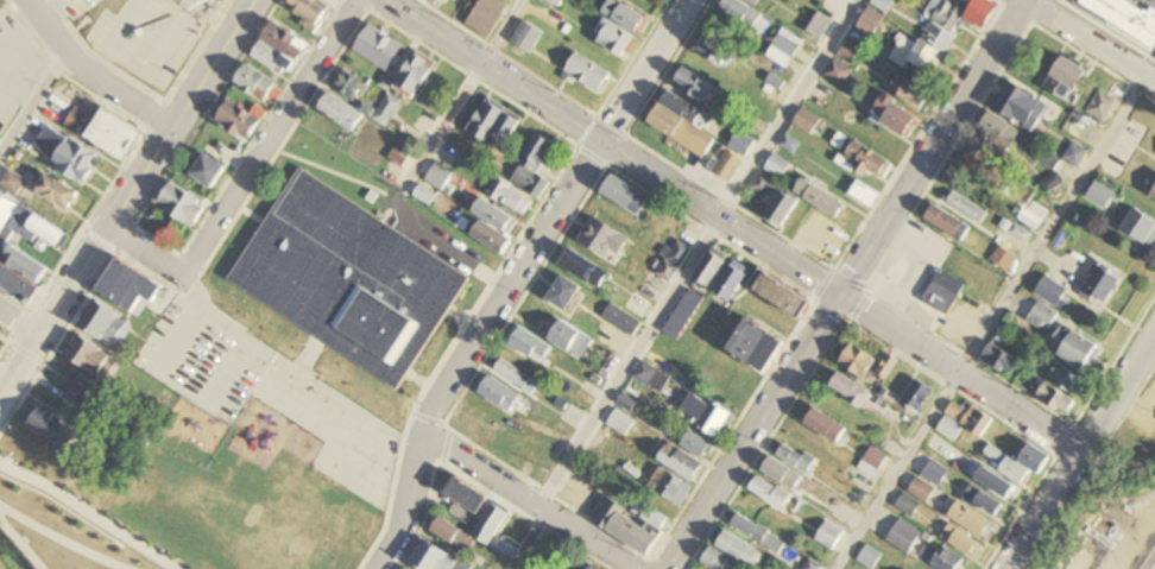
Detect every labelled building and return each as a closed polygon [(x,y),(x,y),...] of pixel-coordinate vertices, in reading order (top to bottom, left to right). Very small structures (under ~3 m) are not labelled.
[(96,108),(91,116),(72,105),(61,125),(119,159),(135,132),(96,108)] [(392,387),(405,369),(447,306),(466,277),(390,227),(297,165),(225,276),(318,339),(392,387)] [(105,272),(114,257),(157,284),(147,299),(139,293),(105,272)] [(94,289),(105,272),(139,293),(128,310),(94,289)] [(84,310),(94,295),(119,310),(115,315),(131,324),(125,335),(84,310)] [(84,310),(75,325),(99,341),(102,335),(118,346),(125,335),(84,310)] [(72,330),(57,353),(106,384),(120,360),(72,330)] [(76,371),(62,392),(94,413),(108,392),(76,371)] [(36,402),(23,422),(75,454),(82,442),(70,434),(75,426),(36,402)] [(143,422),(134,436),(147,444),(156,430),(143,422)]
